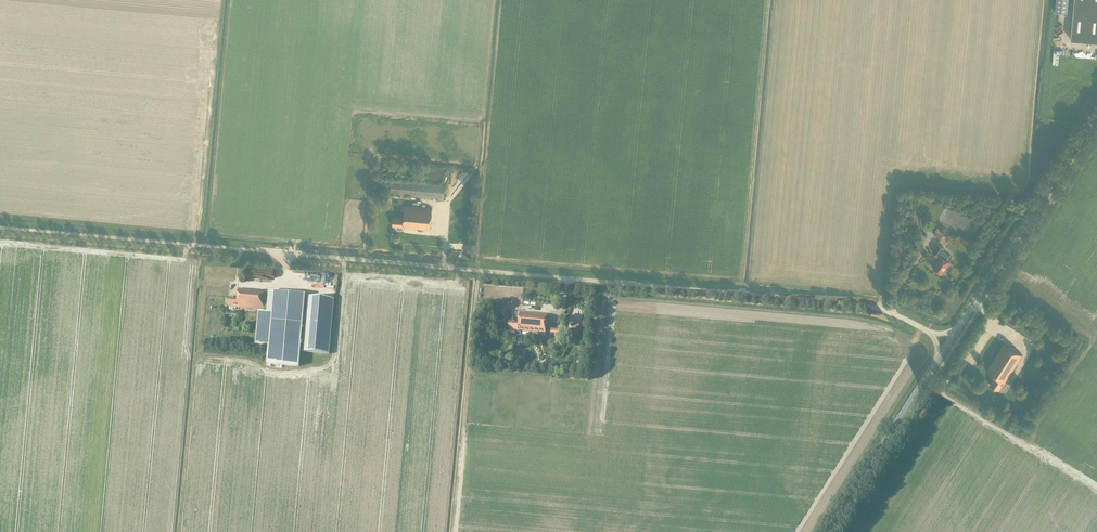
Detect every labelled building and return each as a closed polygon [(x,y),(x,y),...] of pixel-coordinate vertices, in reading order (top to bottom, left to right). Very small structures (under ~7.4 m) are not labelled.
[(1056,12),(1057,12),(1068,13),(1069,0),(1057,0),(1056,12)] [(1072,40),(1096,43),(1096,0),(1075,0),(1072,40)] [(442,176),(442,175),(442,174),(442,172),(441,171),(440,170),(439,169),(438,168),(436,168),(435,167),(433,168),(432,168),(430,169),(429,170),(428,171),(427,172),(427,174),(427,175),(427,177),(427,178),(428,179),(429,180),(429,181),(431,182),(432,183),(434,183),(435,183),(437,183),(438,182),(440,181),(441,180),(442,179),(442,177),(442,176)] [(393,217),(392,226),(393,226),(430,229),(432,208),(419,207),(413,206),(405,206),(404,218),(393,217)] [(934,234),(941,239),(945,232),(939,227),(934,234)] [(930,233),(928,238),(934,242),(937,237),(930,233)] [(934,263),(933,265),(933,267),(934,268),(934,269),(943,274),(950,262),(945,259),(946,258),(941,254),(943,251),(945,248),(938,244),(933,252),(940,256),(941,257),(937,263),(936,263),(934,263)] [(269,292),(236,289),(235,299),(228,298),(227,308),(267,311),(267,312),(258,312),(255,345),(269,346),(267,363),(299,366),(301,352),(329,355),(334,299),(306,296),(306,295),(269,292)] [(509,322),(508,331),(510,331),(510,334),(515,334),(515,331),(527,332),(537,333),(537,336),(544,336),(545,334),(547,315),(520,312),(518,323),(509,322)] [(1006,387),(1003,385),(1023,355),(1005,344),(987,370),(996,376),(991,385),(999,391),(999,390),(1002,392),(1005,391),(1006,389),(1006,387)]
